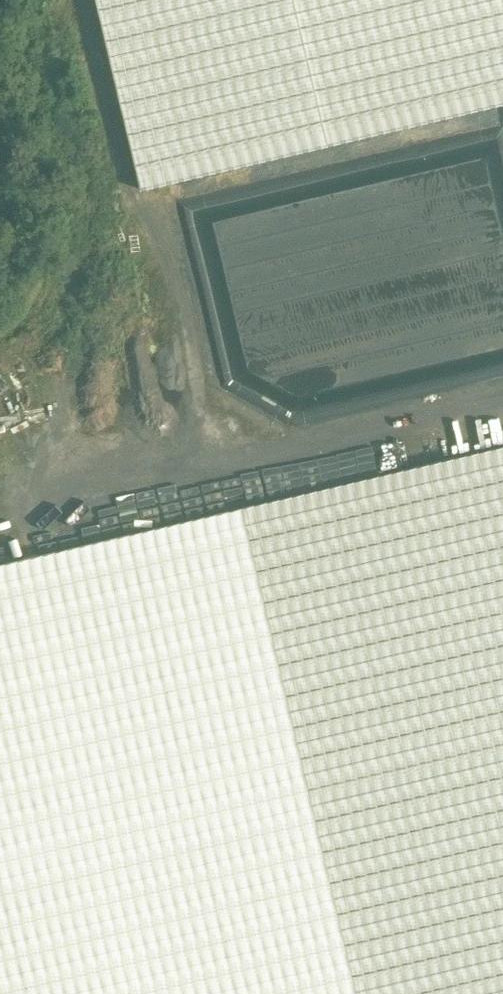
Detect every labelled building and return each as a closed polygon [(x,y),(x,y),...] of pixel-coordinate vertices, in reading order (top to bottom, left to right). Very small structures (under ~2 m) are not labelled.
[(502,104),(502,0),(94,0),(139,190),(502,104)] [(0,565),(0,993),(502,993),(502,447),(0,565)]
